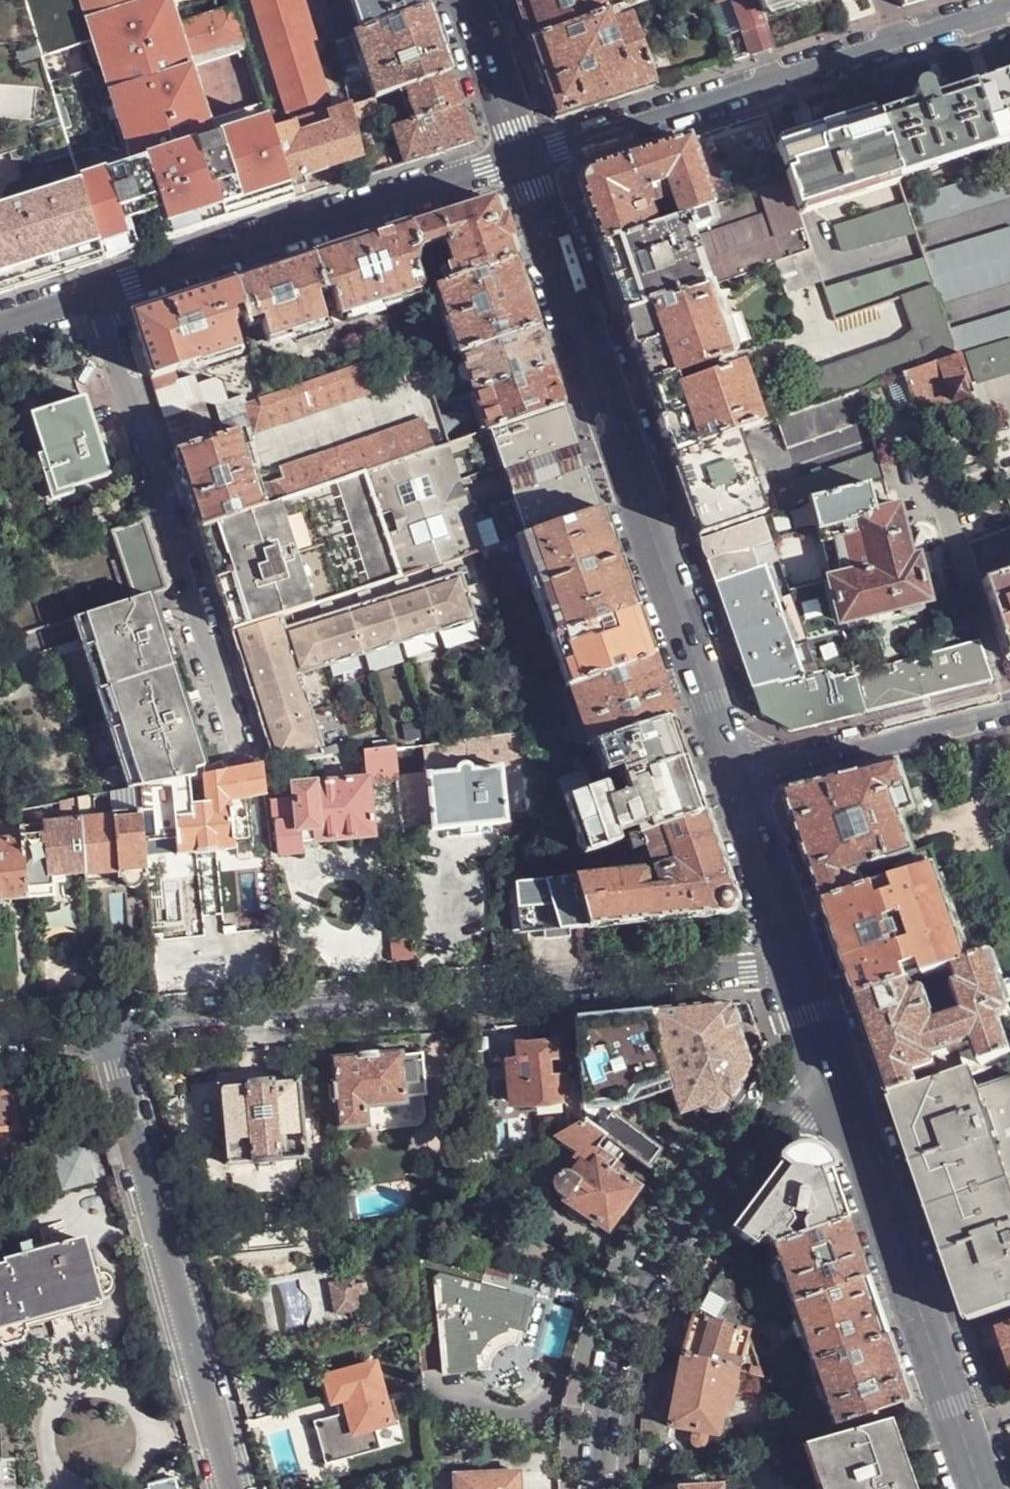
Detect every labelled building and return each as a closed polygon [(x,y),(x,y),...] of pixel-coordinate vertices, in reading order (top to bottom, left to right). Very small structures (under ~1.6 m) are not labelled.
[(105,260),(134,251),(124,223),(164,210),(173,239),(228,221),(252,213),(296,199),(292,187),(282,156),(274,130),(270,118),(210,138),(205,122),(188,69),(249,50),(235,8),(181,25),(173,0),(28,0),(45,57),(100,40),(133,146),(123,150),(123,153),(78,167),(82,182),(105,260)] [(298,0),(251,0),(288,116),(330,102),(311,41),(298,0)] [(311,41),(317,40),(304,0),(298,0),(311,41)] [(336,42),(355,36),(429,11),(425,0),(324,0),(328,12),(336,42)] [(521,15),(530,43),(608,15),(647,1),(646,0),(516,0),(521,15)] [(757,0),(731,0),(751,55),(773,48),(760,9),(757,1),(757,0)] [(788,9),(818,0),(759,0),(757,1),(760,9),(762,8),(786,2),(788,9)] [(786,2),(762,8),(764,16),(788,9),(786,2)] [(441,44),(429,11),(355,36),(362,57),(369,76),(376,96),(377,96),(394,91),(451,73),(441,44)] [(608,15),(530,43),(547,92),(556,120),(655,87),(632,18),(611,25),(608,15)] [(336,42),(341,65),(362,57),(355,36),(336,42)] [(966,50),(975,83),(989,78),(980,46),(966,50)] [(1009,141),(1009,140),(1009,72),(1009,71),(989,78),(1009,141)] [(457,91),(451,73),(394,91),(405,124),(463,106),(457,91)] [(369,76),(346,84),(351,104),(376,96),(369,76)] [(895,177),(1009,141),(989,78),(975,83),(950,91),(947,82),(913,93),(915,102),(874,116),(895,177)] [(376,96),(351,104),(351,106),(359,139),(382,131),(389,130),(377,96),(376,96)] [(205,122),(210,138),(270,118),(265,103),(205,122)] [(359,139),(351,106),(274,130),(282,156),(292,187),(296,199),(312,194),(309,183),(307,175),(363,158),(359,139)] [(405,165),(475,143),(469,125),(463,106),(405,124),(393,127),(405,165)] [(777,150),(776,146),(765,114),(685,139),(698,176),(699,176),(777,150)] [(812,204),(895,177),(874,116),(791,142),(812,204)] [(382,131),(359,139),(363,158),(367,177),(394,168),(382,131)] [(591,220),(600,245),(652,227),(646,208),(650,207),(648,201),(644,191),(661,184),(666,195),(674,220),(702,210),(709,206),(699,176),(698,176),(685,139),(585,172),(584,172),(579,177),(577,183),(591,220)] [(787,180),(797,208),(812,204),(791,142),(776,146),(777,150),(787,180)] [(903,199),(904,202),(912,227),(913,227),(1009,198),(1009,167),(903,199)] [(691,231),(709,285),(775,263),(793,257),(811,251),(797,208),(787,180),(709,206),(712,215),(705,218),(708,225),(691,231)] [(105,260),(82,182),(0,208),(0,293),(105,260)] [(644,191),(648,201),(666,195),(661,184),(644,191)] [(494,199),(411,226),(418,248),(444,240),(453,265),(440,270),(445,284),(516,262),(504,227),(494,199)] [(833,226),(842,251),(912,227),(904,202),(833,226)] [(702,210),(705,218),(712,215),(709,206),(702,210)] [(600,245),(604,259),(657,240),(655,235),(705,218),(702,210),(674,220),(652,227),(600,245)] [(615,290),(623,315),(709,285),(691,231),(708,225),(705,218),(655,235),(657,240),(604,259),(615,290)] [(332,291),(340,318),(382,305),(403,298),(402,297),(418,292),(420,286),(414,266),(418,248),(411,226),(313,257),(324,293),(332,291)] [(934,286),(939,304),(1009,282),(1009,230),(923,255),(934,286)] [(793,257),(802,287),(821,282),(811,251),(793,257)] [(922,255),(824,289),(834,320),(900,298),(934,286),(923,255),(922,255)] [(261,320),(268,341),(296,332),(326,322),(317,295),(324,293),(313,257),(234,283),(244,311),(248,324),(261,320)] [(775,263),(786,293),(802,287),(793,257),(775,263)] [(458,350),(459,355),(461,353),(539,328),(528,296),(516,262),(445,284),(436,287),(449,323),(441,326),(450,353),(458,350)] [(136,325),(152,377),(175,370),(176,371),(209,360),(242,349),(234,325),(237,321),(235,314),(244,311),(234,283),(142,311),(136,325)] [(636,354),(647,384),(674,375),(727,357),(715,323),(722,322),(722,320),(724,314),(722,304),(715,301),(709,285),(623,315),(636,354)] [(900,298),(906,316),(939,304),(934,286),(900,298)] [(911,331),(945,320),(939,304),(906,316),(911,331)] [(949,331),(958,357),(1009,340),(1009,312),(949,331)] [(907,374),(958,357),(949,331),(945,320),(911,331),(897,344),(907,374)] [(715,323),(727,357),(734,355),(736,347),(728,325),(722,322),(715,323)] [(545,348),(539,328),(461,353),(474,392),(551,367),(545,348)] [(958,357),(968,386),(1009,373),(1009,340),(958,357)] [(901,376),(907,374),(897,344),(881,350),(891,379),(901,376)] [(874,385),(891,379),(881,350),(864,356),(874,385)] [(858,391),(861,390),(874,385),(864,356),(848,361),(858,391)] [(970,395),(968,386),(958,357),(907,374),(901,376),(915,414),(970,395)] [(382,385),(380,380),(379,380),(373,361),(359,366),(369,396),(384,391),(382,385)] [(842,396),(858,391),(848,361),(831,367),(842,396)] [(359,366),(349,369),(345,371),(355,401),(369,396),(359,366)] [(557,382),(551,367),(474,392),(488,431),(565,405),(557,382)] [(814,373),(824,403),(842,396),(831,367),(814,373)] [(747,416),(754,414),(757,407),(746,374),(739,372),(739,370),(738,369),(731,371),(747,416)] [(218,405),(227,436),(238,432),(239,432),(253,428),(255,427),(247,404),(245,396),(229,402),(223,381),(216,379),(198,385),(196,377),(193,374),(179,380),(176,371),(175,370),(152,377),(166,420),(188,412),(191,409),(190,406),(205,403),(218,405)] [(355,401),(345,371),(332,375),(342,405),(355,401)] [(672,455),(738,432),(758,426),(754,414),(747,416),(731,371),(679,389),(674,375),(647,384),(660,423),(672,455)] [(317,381),(327,410),(342,405),(332,375),(317,381)] [(304,385),(313,415),(327,410),(317,381),(304,385)] [(313,415),(304,385),(289,390),(299,420),(313,415)] [(433,392),(437,404),(453,399),(448,387),(433,392)] [(275,395),(284,424),(299,420),(289,390),(275,395)] [(787,448),(869,420),(861,390),(858,391),(842,396),(824,403),(777,418),(787,448)] [(275,395),(271,396),(260,400),(270,430),(284,424),(275,395)] [(56,494),(107,477),(110,476),(85,397),(82,398),(31,414),(56,494)] [(270,430),(260,400),(247,404),(255,427),(253,428),(255,434),(270,430)] [(419,454),(406,459),(392,463),(377,469),(367,472),(402,576),(458,558),(482,550),(483,550),(517,539),(528,535),(601,510),(582,455),(565,405),(488,431),(449,444),(435,449),(419,454)] [(419,454),(435,449),(425,419),(410,423),(419,454)] [(397,429),(406,459),(419,454),(410,423),(397,429)] [(255,434),(253,428),(239,432),(244,449),(255,434)] [(392,463),(406,459),(397,429),(381,433),(392,463)] [(191,432),(172,438),(176,452),(200,445),(197,436),(204,435),(203,431),(197,433),(191,432)] [(244,449),(239,432),(238,432),(227,436),(215,439),(200,445),(176,452),(182,470),(244,449)] [(200,445),(215,439),(212,432),(204,435),(197,436),(200,445)] [(675,465),(677,469),(743,446),(738,432),(672,455),(675,465)] [(367,439),(377,469),(392,463),(381,433),(367,439)] [(377,469),(367,439),(353,443),(363,474),(367,472),(377,469)] [(363,474),(353,443),(339,448),(349,478),(363,474)] [(677,469),(700,535),(762,513),(766,513),(760,495),(769,491),(763,471),(756,473),(753,462),(749,464),(743,446),(677,469)] [(325,454),(335,483),(349,478),(339,448),(325,454)] [(182,470),(186,484),(249,463),(244,449),(182,470)] [(772,487),(779,508),(810,498),(867,477),(884,472),(878,451),(772,487)] [(335,483),(325,454),(311,458),(320,488),(335,483)] [(296,463),(306,493),(320,488),(311,458),(296,463)] [(257,487),(249,463),(186,484),(201,528),(263,507),(257,487)] [(306,493),(296,463),(281,468),(285,478),(291,498),(306,493)] [(201,528),(233,631),(402,576),(367,472),(363,474),(349,478),(335,483),(320,488),(306,493),(291,498),(275,503),(263,507),(201,528)] [(291,498),(285,478),(269,484),(275,503),(291,498)] [(811,502),(841,622),(901,607),(903,616),(924,611),(922,601),(928,600),(918,558),(911,559),(898,507),(894,508),(886,510),(876,513),(874,506),(869,483),(810,498),(811,502)] [(257,487),(263,507),(275,503),(269,484),(257,487)] [(886,510),(894,508),(893,501),(884,504),(886,510)] [(763,518),(772,541),(812,528),(806,503),(763,518)] [(874,506),(876,513),(886,510),(884,504),(874,506)] [(620,564),(601,510),(528,535),(530,543),(544,584),(561,632),(635,608),(620,564)] [(712,569),(716,582),(778,561),(772,541),(763,518),(701,540),(712,569)] [(148,595),(167,589),(146,520),(112,531),(119,553),(121,553),(121,557),(135,599),(148,595)] [(806,642),(838,633),(812,528),(772,541),(778,561),(806,642)] [(975,564),(1009,553),(1009,528),(968,542),(975,564)] [(530,543),(528,535),(517,539),(519,546),(530,543)] [(530,543),(519,546),(534,588),(544,584),(530,543)] [(112,561),(124,602),(135,599),(121,557),(112,561)] [(751,683),(753,688),(821,671),(815,667),(806,642),(778,561),(716,582),(743,661),(751,683)] [(1007,658),(1009,657),(1009,571),(981,580),(1007,658)] [(274,762),(275,763),(337,755),(336,745),(324,749),(296,661),(303,660),(306,671),(475,617),(476,620),(483,618),(481,611),(474,613),(461,572),(310,620),(311,623),(287,630),(282,616),(233,631),(252,692),(274,762)] [(534,588),(550,636),(561,632),(544,584),(534,588)] [(203,767),(148,595),(135,599),(124,602),(85,614),(138,789),(147,787),(195,779),(193,770),(203,767)] [(568,650),(578,683),(652,658),(641,627),(635,608),(561,632),(568,650)] [(128,791),(138,789),(85,614),(73,618),(128,791)] [(836,679),(854,675),(844,632),(838,633),(806,642),(815,667),(821,671),(825,673),(836,679)] [(898,705),(992,680),(979,643),(856,673),(866,713),(898,705)] [(556,655),(567,687),(575,684),(578,683),(568,650),(556,655)] [(578,683),(575,684),(595,743),(673,718),(661,685),(652,658),(578,683)] [(791,731),(866,713),(856,673),(854,675),(836,679),(825,673),(821,671),(753,688),(762,715),(791,731)] [(680,739),(673,718),(595,743),(605,773),(620,769),(623,779),(686,758),(680,739)] [(472,766),(473,768),(500,764),(501,766),(527,763),(534,762),(527,730),(524,730),(465,738),(468,762),(469,763),(470,765),(472,766)] [(393,747),(397,776),(426,773),(455,770),(459,766),(463,763),(464,762),(468,762),(465,738),(405,746),(393,747)] [(393,747),(362,751),(365,778),(366,778),(367,785),(397,782),(397,776),(393,747)] [(580,748),(542,760),(554,803),(565,800),(595,790),(594,789),(580,748)] [(565,800),(583,853),(626,839),(705,813),(695,784),(686,758),(623,779),(627,789),(609,795),(605,785),(594,789),(595,790),(565,800)] [(262,765),(264,788),(275,786),(273,762),(262,765)] [(432,828),(432,830),(460,827),(480,824),(507,821),(501,766),(500,764),(473,768),(472,766),(470,765),(469,763),(468,762),(464,762),(463,763),(459,766),(455,770),(426,773),(432,828)] [(812,861),(826,904),(855,895),(849,876),(863,871),(878,865),(915,853),(905,817),(919,812),(904,764),(788,793),(812,861)] [(264,788),(262,765),(226,773),(225,773),(204,777),(206,803),(231,801),(231,804),(265,797),(264,788)] [(397,782),(402,831),(432,828),(426,773),(397,776),(397,782)] [(277,855),(281,858),(300,856),(302,853),(301,844),(373,836),(367,785),(366,778),(365,778),(361,779),(336,782),(293,786),(294,793),(289,794),(289,799),(271,801),(277,855)] [(627,789),(623,779),(605,785),(609,795),(627,789)] [(264,788),(265,797),(276,796),(275,786),(264,788)] [(138,789),(139,803),(149,802),(148,800),(147,787),(138,789)] [(118,871),(118,879),(146,877),(146,875),(140,811),(112,814),(112,819),(96,821),(95,797),(79,799),(80,808),(81,823),(86,874),(118,871)] [(65,802),(66,809),(80,808),(79,799),(65,802)] [(175,840),(177,856),(236,850),(231,804),(231,801),(206,803),(200,803),(199,799),(189,800),(190,804),(173,806),(174,809),(146,811),(149,842),(175,840)] [(22,840),(27,898),(54,896),(52,883),(52,878),(64,876),(86,875),(86,874),(81,823),(28,826),(26,809),(20,810),(22,827),(22,840)] [(575,877),(589,927),(686,919),(711,917),(726,915),(731,915),(735,912),(737,906),(718,850),(705,813),(626,839),(631,852),(644,847),(658,889),(646,889),(645,874),(641,871),(575,877)] [(480,824),(460,827),(461,835),(480,833),(480,824)] [(4,905),(3,901),(12,900),(27,899),(27,898),(22,840),(0,842),(0,905),(4,905)] [(930,848),(915,853),(878,865),(885,886),(937,868),(930,848)] [(855,895),(826,904),(841,947),(858,999),(913,982),(955,968),(968,964),(937,868),(885,886),(869,890),(855,895)] [(86,875),(86,882),(118,879),(118,871),(86,874),(86,875)] [(849,876),(855,895),(869,890),(863,871),(849,876)] [(589,927),(575,877),(526,881),(531,932),(546,931),(571,928),(589,927)] [(517,883),(522,933),(531,932),(526,881),(517,883)] [(413,957),(410,907),(388,908),(391,959),(413,957)] [(686,919),(687,927),(712,925),(711,917),(686,919)] [(892,1094),(901,1091),(919,1086),(934,1080),(930,1069),(933,1068),(936,1063),(935,1058),(960,1050),(967,1070),(969,1069),(1009,1055),(1009,1043),(1002,1018),(1009,1016),(1009,1012),(1009,1004),(1009,1002),(1001,978),(1002,978),(1003,977),(1004,974),(1003,970),(1000,961),(1000,960),(996,957),(992,957),(991,956),(968,964),(955,968),(960,983),(956,985),(956,989),(964,1013),(938,1022),(929,995),(928,994),(922,991),(916,992),(913,982),(858,999),(878,1055),(892,1094)] [(1009,1002),(1009,972),(1009,971),(1005,969),(1003,970),(1004,974),(1003,977),(1002,978),(1001,978),(1009,1002)] [(669,1088),(678,1116),(703,1107),(705,1111),(710,1114),(716,1114),(749,1069),(736,1030),(728,1005),(648,1012),(658,1043),(653,1044),(669,1088)] [(613,1113),(612,1115),(624,1107),(669,1088),(653,1044),(658,1043),(648,1012),(621,1014),(574,1019),(576,1039),(577,1053),(579,1071),(580,1092),(602,1083),(613,1113)] [(577,1053),(576,1039),(554,1041),(555,1057),(562,1057),(561,1054),(577,1053)] [(537,1105),(537,1110),(559,1107),(558,1102),(565,1102),(562,1057),(555,1057),(554,1041),(516,1045),(517,1050),(517,1061),(508,1062),(511,1099),(519,1106),(537,1105)] [(507,1051),(508,1062),(517,1061),(517,1050),(507,1051)] [(337,1100),(340,1129),(368,1125),(366,1107),(404,1104),(405,1104),(406,1098),(427,1095),(423,1054),(401,1056),(401,1053),(333,1060),(336,1083),(334,1084),(335,1100),(337,1100)] [(579,1071),(577,1053),(561,1054),(562,1057),(565,1102),(581,1101),(580,1092),(579,1071)] [(1009,1276),(1009,1186),(976,1086),(969,1069),(967,1070),(934,1080),(919,1086),(987,1283),(1009,1276)] [(1009,1186),(1009,1074),(976,1086),(1009,1186)] [(253,1162),(253,1164),(280,1162),(279,1160),(301,1158),(305,1158),(299,1081),(295,1081),(274,1082),(273,1080),(246,1083),(246,1085),(221,1087),(225,1137),(220,1138),(222,1154),(226,1153),(228,1165),(231,1164),(253,1162)] [(622,1150),(647,1167),(659,1150),(612,1115),(613,1113),(602,1083),(580,1092),(581,1101),(582,1121),(622,1150)] [(1009,1307),(1009,1276),(987,1283),(919,1086),(901,1091),(980,1318),(996,1312),(1009,1307)] [(901,1091),(892,1094),(912,1154),(949,1259),(970,1321),(980,1318),(901,1091)] [(9,1128),(14,1123),(13,1103),(6,1097),(0,1097),(0,1129),(9,1128)] [(366,1107),(368,1125),(368,1126),(399,1123),(402,1121),(405,1117),(404,1104),(366,1107)] [(590,1218),(607,1229),(636,1189),(617,1175),(609,1169),(615,1161),(622,1150),(582,1121),(555,1137),(576,1152),(573,1156),(573,1158),(574,1161),(578,1165),(571,1175),(566,1174),(559,1175),(555,1180),(554,1186),(557,1192),(565,1198),(564,1201),(567,1203),(564,1208),(585,1224),(590,1218)] [(86,1140),(50,1148),(59,1188),(95,1180),(86,1140)] [(737,1236),(752,1248),(760,1239),(770,1246),(845,1220),(839,1203),(827,1168),(826,1167),(821,1158),(812,1152),(802,1149),(792,1151),(783,1156),(729,1230),(725,1234),(731,1238),(734,1234),(737,1236)] [(609,1169),(617,1175),(622,1168),(615,1161),(609,1169)] [(783,1283),(790,1303),(864,1277),(854,1248),(845,1220),(770,1246),(775,1259),(772,1260),(773,1263),(769,1268),(774,1282),(783,1283)] [(57,1249),(55,1244),(27,1252),(28,1257),(7,1262),(8,1266),(0,1268),(0,1345),(3,1347),(4,1349),(25,1343),(25,1341),(26,1338),(26,1334),(29,1333),(28,1328),(53,1321),(57,1330),(57,1332),(68,1331),(76,1329),(76,1326),(72,1316),(102,1307),(100,1300),(109,1298),(113,1295),(117,1289),(118,1281),(114,1275),(108,1270),(100,1270),(95,1253),(88,1254),(84,1241),(57,1249)] [(725,1269),(694,1316),(747,1331),(744,1319),(726,1269),(725,1269)] [(436,1279),(445,1372),(474,1370),(473,1353),(478,1352),(482,1347),(481,1334),(486,1334),(489,1330),(501,1333),(506,1330),(509,1325),(523,1329),(530,1301),(441,1276),(436,1279)] [(790,1303),(810,1361),(885,1336),(874,1305),(864,1277),(790,1303)] [(353,1284),(353,1279),(330,1283),(335,1313),(358,1309),(357,1304),(353,1284)] [(366,1282),(353,1284),(357,1304),(369,1302),(366,1282)] [(747,1331),(694,1316),(683,1354),(736,1369),(747,1331)] [(473,1353),(474,1370),(483,1369),(485,1360),(490,1350),(498,1342),(509,1337),(520,1336),(523,1329),(509,1325),(506,1330),(501,1333),(489,1330),(486,1334),(481,1334),(482,1347),(478,1352),(473,1353)] [(1002,1329),(1003,1330),(994,1334),(998,1347),(1007,1344),(1009,1354),(1009,1326),(1002,1329)] [(810,1361),(833,1425),(907,1401),(896,1368),(885,1336),(810,1361)] [(692,1435),(707,1438),(707,1434),(718,1436),(722,1414),(729,1409),(736,1369),(683,1354),(681,1359),(677,1383),(671,1389),(670,1396),(672,1404),(669,1425),(669,1427),(670,1427),(694,1431),(692,1435)] [(311,1423),(322,1466),(382,1451),(377,1428),(397,1423),(391,1402),(382,1405),(371,1365),(324,1378),(331,1404),(333,1403),(336,1417),(311,1423)] [(750,1373),(763,1377),(761,1370),(751,1367),(750,1373)] [(889,1420),(803,1442),(820,1488),(914,1488),(893,1431),(889,1420)] [(707,1444),(707,1438),(692,1435),(692,1441),(693,1444),(697,1447),(703,1447),(707,1444)] [(744,1458),(714,1466),(722,1488),(755,1488),(744,1458)] [(456,1488),(521,1488),(520,1472),(456,1475),(456,1488)] [(176,1478),(146,1485),(147,1488),(179,1488),(176,1478)]
